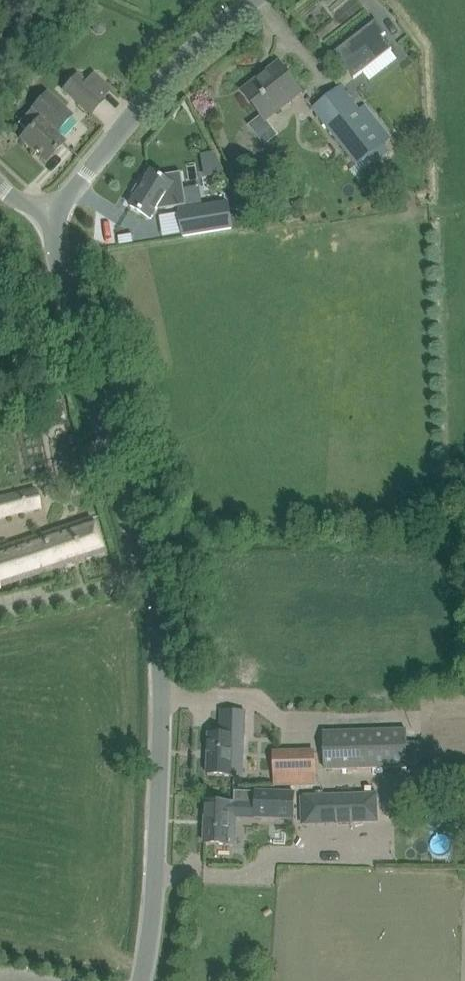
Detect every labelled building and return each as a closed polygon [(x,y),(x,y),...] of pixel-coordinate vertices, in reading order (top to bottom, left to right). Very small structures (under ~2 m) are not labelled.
[(376,20),(334,53),(354,78),(392,49),(382,36),(386,33),(376,20)] [(96,22),(93,26),(93,30),(97,34),(102,33),(105,30),(104,25),(101,22),(96,22)] [(278,64),(281,68),(262,84),(258,79),(243,92),(265,120),(301,92),(279,63),(278,64)] [(63,90),(75,101),(90,114),(104,100),(102,98),(110,90),(93,73),(85,82),(77,75),(63,90)] [(382,145),(392,138),(365,103),(358,108),(341,86),(312,108),(357,165),(351,170),(355,176),(373,162),(374,163),(388,152),(382,145)] [(27,132),(20,140),(45,163),(64,142),(55,134),(71,116),(46,93),(18,123),(27,132)] [(157,208),(159,210),(187,205),(181,172),(164,175),(162,178),(152,171),(145,183),(140,180),(132,193),(137,196),(130,206),(151,219),(157,208)] [(179,211),(183,236),(232,228),(228,203),(179,211)] [(39,507),(35,488),(0,496),(0,516),(39,507)] [(103,554),(91,517),(0,547),(0,587),(103,554)] [(408,767),(406,729),(324,732),(325,769),(408,767)] [(243,777),(243,762),(237,762),(238,749),(232,749),(232,734),(209,733),(208,775),(243,777)] [(315,773),(314,752),(274,752),(275,773),(315,773)] [(206,801),(205,844),(234,845),(235,817),(255,817),(293,818),(294,791),(256,789),(256,792),(234,791),(234,792),(234,802),(206,801)] [(377,821),(376,793),(335,795),(336,824),(353,824),(353,822),(377,821)]
